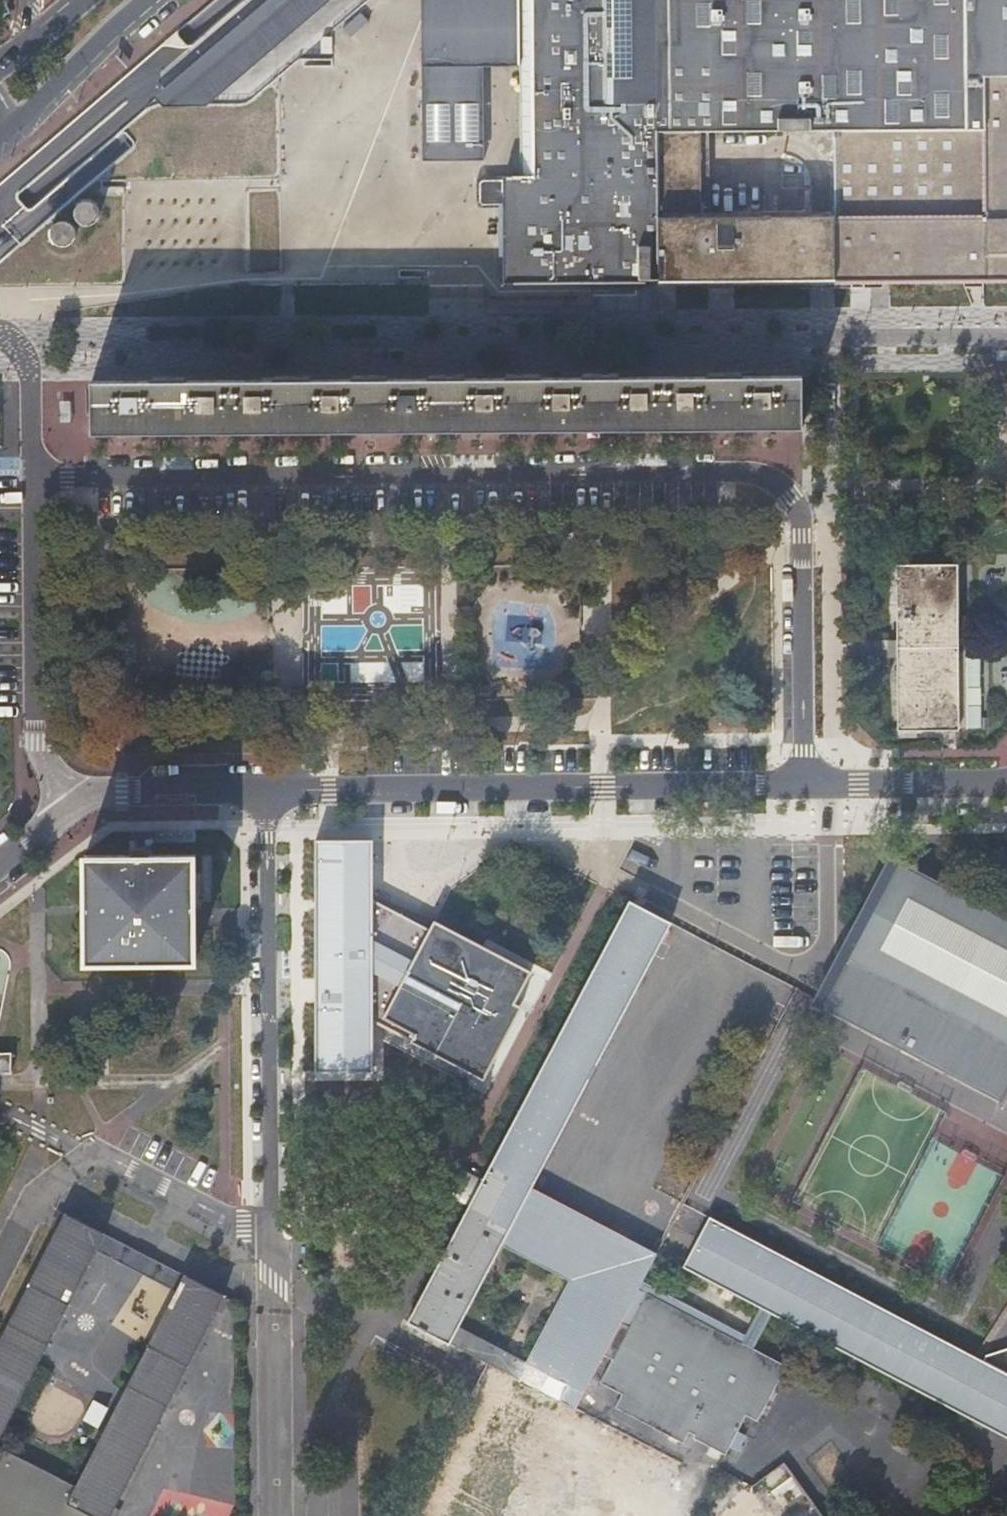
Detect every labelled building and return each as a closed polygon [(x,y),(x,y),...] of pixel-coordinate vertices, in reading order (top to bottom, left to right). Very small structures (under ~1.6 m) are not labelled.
[(165,90),(171,96),(227,95),(337,0),(271,0),(165,90)] [(481,66),(508,67),(506,25),(506,0),(419,0),(422,163),(483,161),(481,66)] [(517,285),(606,285),(609,284),(621,284),(632,284),(657,284),(657,255),(658,227),(660,173),(661,142),(661,133),(672,133),(712,133),(813,132),(831,132),(983,130),(983,77),(1006,77),(1006,0),(506,0),(506,25),(508,67),(518,67),(531,67),(532,102),(532,129),(533,161),(534,177),(519,177),(512,177),(479,178),(476,181),(476,205),(479,208),(503,208),(503,217),(499,221),(500,246),(504,250),(505,285),(517,285)] [(352,36),(367,20),(358,11),(343,27),(352,36)] [(332,37),(331,37),(324,37),(321,39),(321,53),(332,53),(332,37)] [(531,67),(518,67),(519,177),(534,177),(533,161),(532,129),(532,102),(531,67)] [(870,281),(1006,280),(1006,77),(983,77),(983,130),(831,132),(832,181),(832,216),(833,282),(870,281)] [(658,227),(657,255),(657,284),(675,284),(833,282),(832,216),(712,216),(712,133),(672,133),(661,133),(661,142),(660,173),(658,227)] [(93,202),(87,201),(82,202),(78,205),(75,209),(74,215),(76,220),(80,224),(85,226),(90,226),(95,224),(99,220),(100,215),(100,210),(97,205),(93,202)] [(68,222),(63,221),(58,222),(54,225),(52,230),(51,235),(53,240),(56,244),(61,246),(66,246),(71,244),(74,240),(76,235),(75,230),(73,225),(68,222)] [(800,378),(91,384),(92,433),(800,427),(800,378)] [(867,524),(863,527),(868,534),(872,531),(867,524)] [(958,560),(897,560),(897,729),(965,730),(966,652),(957,651),(958,560)] [(386,1017),(430,931),(371,902),(371,827),(316,828),(315,1060),(370,1059),(373,1009),(386,1017)] [(194,856),(85,856),(85,963),(194,963),(194,856)] [(898,861),(819,1002),(1004,1099),(1002,1103),(1005,1104),(1006,1101),(1006,919),(898,861)] [(669,923),(627,901),(485,1174),(407,1320),(448,1342),(449,1341),(457,1325),(501,1240),(530,1186),(669,923)] [(430,931),(386,1017),(479,1067),(527,971),(434,922),(430,931)] [(10,1055),(0,1055),(0,1075),(10,1075),(10,1055)] [(530,1186),(501,1240),(571,1278),(600,1223),(530,1186)] [(96,1253),(105,1234),(64,1214),(32,1276),(0,1340),(0,1441),(96,1253)] [(946,1342),(759,1244),(709,1217),(683,1266),(735,1294),(759,1307),(768,1312),(1006,1438),(1006,1375),(982,1362),(946,1342)] [(571,1278),(527,1361),(518,1378),(445,1515),(499,1515),(560,1400),(573,1408),(602,1353),(640,1280),(655,1252),(600,1223),(571,1278)] [(96,1253),(174,1293),(184,1274),(105,1234),(96,1253)] [(174,1293),(74,1484),(0,1446),(0,1515),(94,1515),(95,1515),(112,1515),(224,1293),(184,1274),(174,1293)] [(744,1335),(640,1280),(602,1353),(614,1360),(604,1379),(626,1392),(620,1403),(683,1439),(690,1426),(726,1447),(743,1414),(754,1420),(783,1365),(749,1347),(740,1343),(744,1335)] [(744,1335),(740,1343),(749,1347),(768,1312),(759,1307),(744,1335)] [(527,1361),(457,1325),(449,1341),(518,1378),(527,1361)] [(1005,1350),(1004,1349),(985,1355),(982,1362),(1006,1375),(1006,1351),(1005,1350)]
